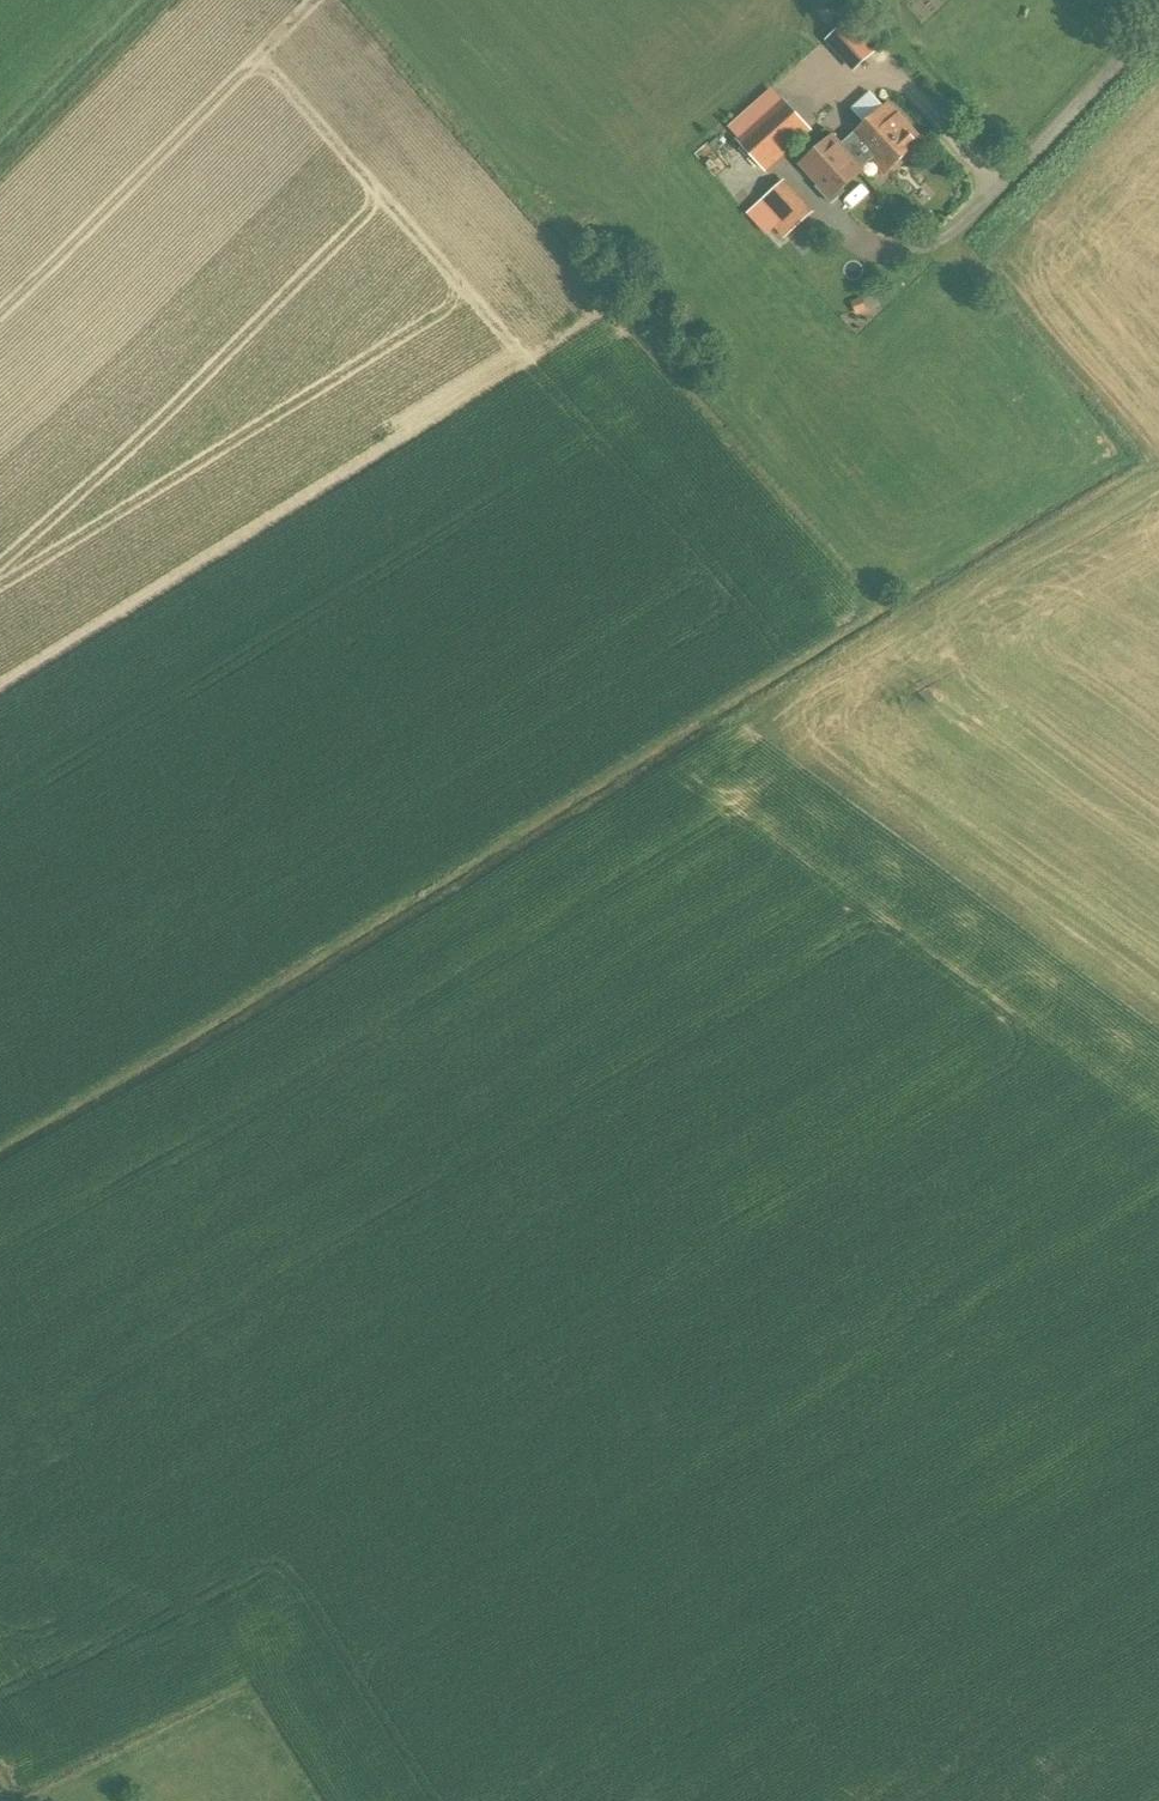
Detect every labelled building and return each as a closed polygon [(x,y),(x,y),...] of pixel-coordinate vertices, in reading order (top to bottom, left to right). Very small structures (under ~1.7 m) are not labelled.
[(833,35),(860,65),(875,52),(847,22),(833,35)] [(782,97),(736,139),(767,172),(812,130),(782,97)] [(865,125),(844,144),(833,132),(802,160),(813,172),(821,182),(816,187),(831,204),(845,191),(842,187),(871,161),(885,176),(888,173),(924,141),(890,103),(884,108),(865,125)] [(755,206),(766,218),(784,238),(814,211),(785,179),(755,206)]
